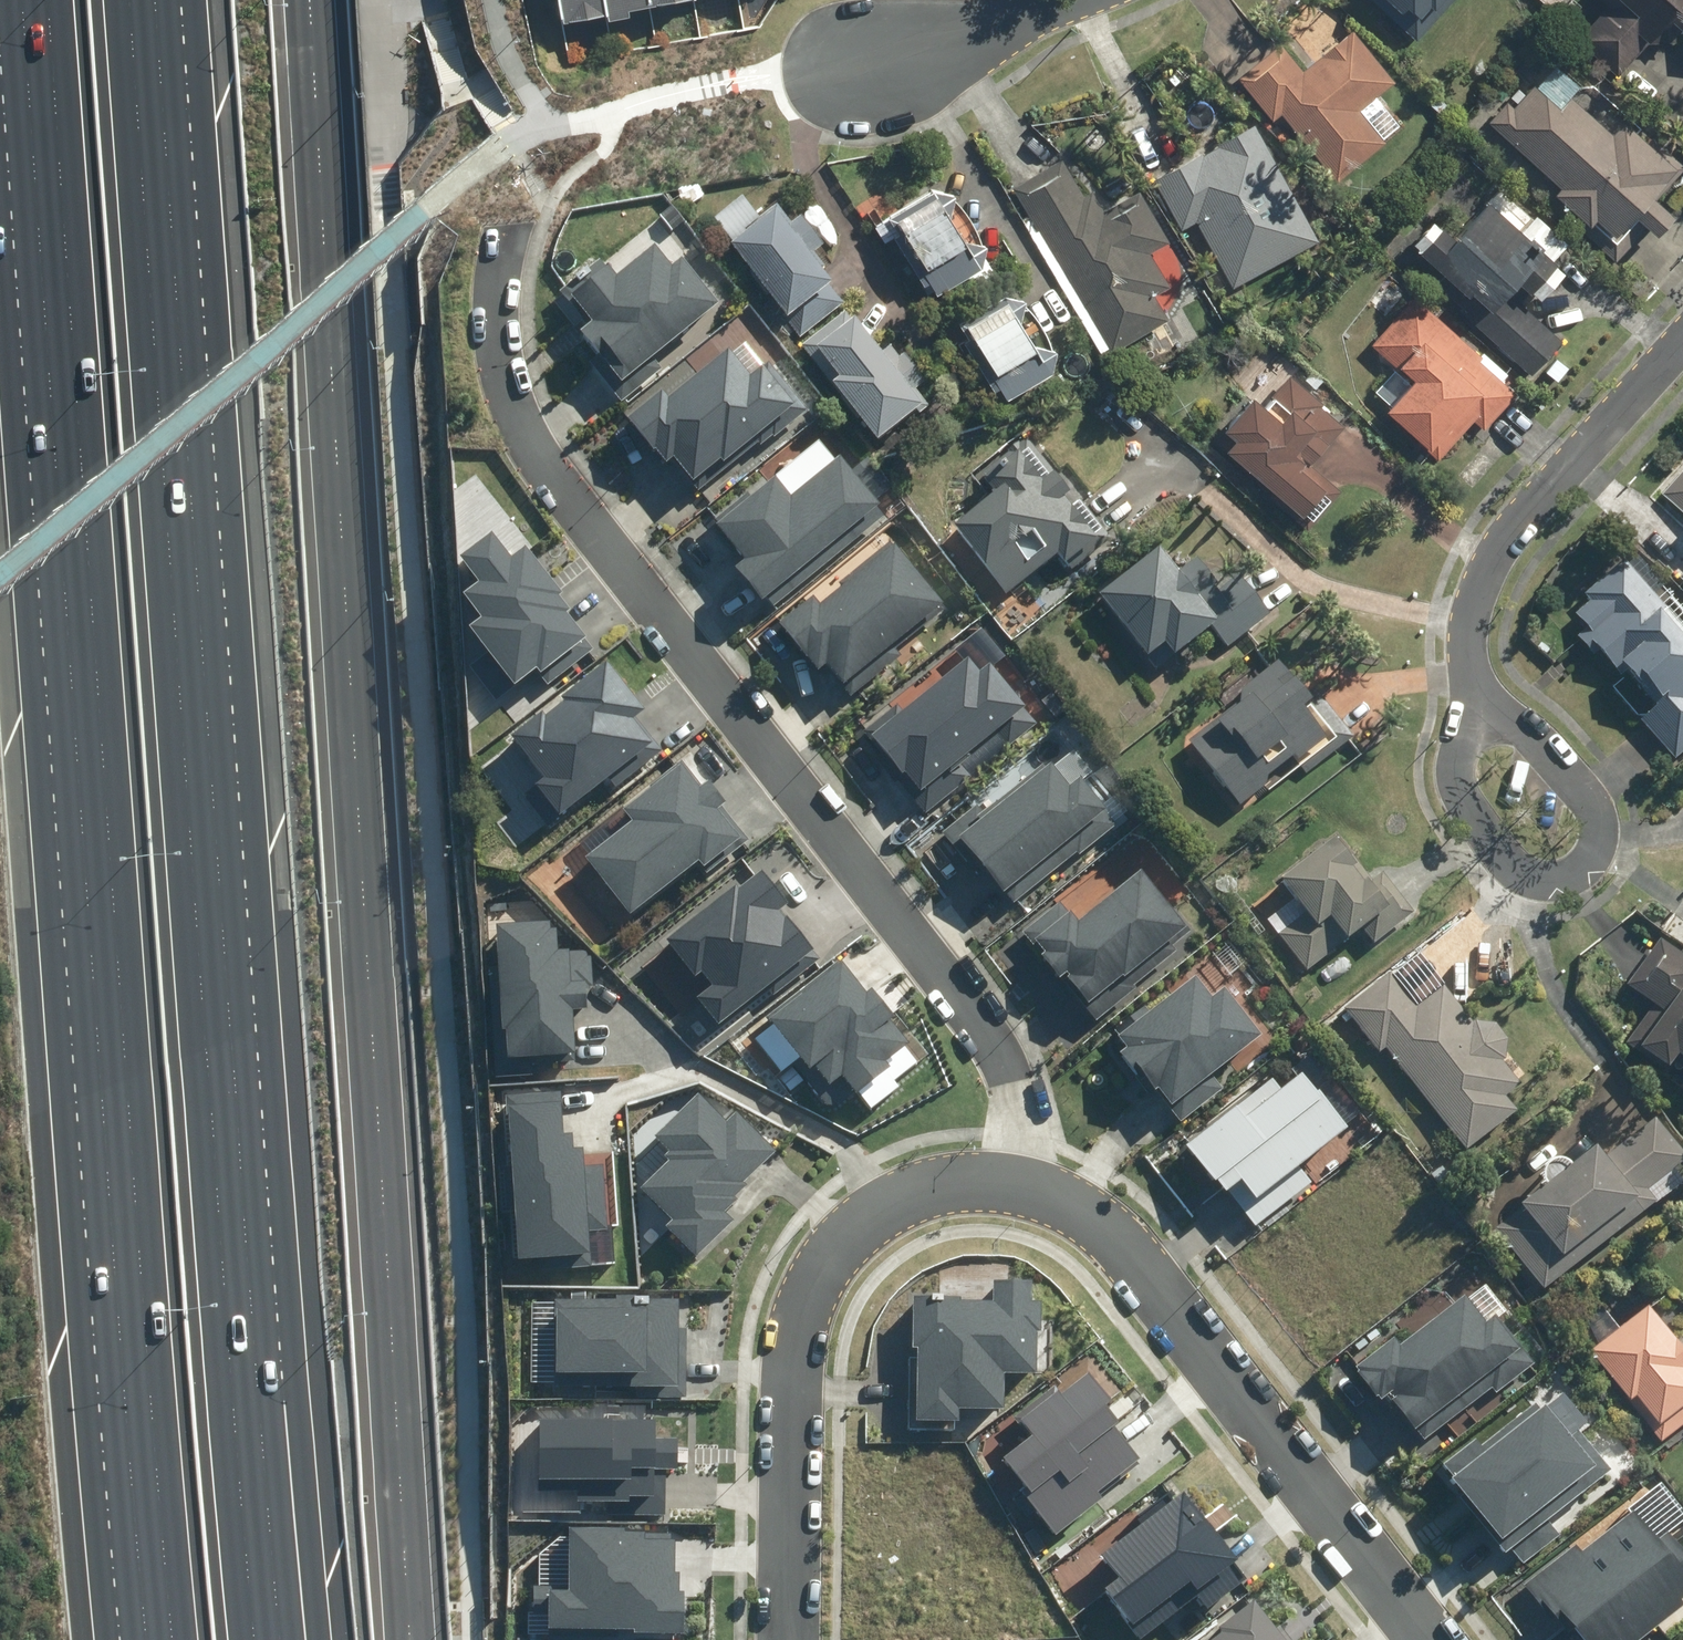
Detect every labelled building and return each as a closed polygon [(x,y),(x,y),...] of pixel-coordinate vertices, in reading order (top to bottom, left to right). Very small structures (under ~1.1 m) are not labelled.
[(568,19),(666,0),(565,0),(568,19)] [(1416,40),(1453,0),(1372,0),(1416,40)] [(1607,5),(1576,40),(1618,77),(1670,19),(1682,31),(1682,30),(1682,0),(1602,0),(1607,5)] [(1275,119),(1280,114),(1342,181),(1388,140),(1361,111),(1396,80),(1351,30),(1304,72),(1277,42),(1238,78),(1275,119)] [(1556,60),(1495,125),(1558,184),(1552,190),(1581,218),(1575,224),(1617,264),(1631,249),(1621,239),(1639,220),(1657,236),(1676,216),(1655,196),(1679,170),(1625,119),(1612,132),(1571,93),(1581,83),(1556,60)] [(1318,240),(1253,125),(1156,180),(1184,230),(1200,222),(1229,273),(1226,275),(1234,288),(1318,240)] [(1061,157),(1012,187),(1112,353),(1168,319),(1154,296),(1171,285),(1152,253),(1171,242),(1139,188),(1103,210),(1092,191),(1084,195),(1061,157)] [(944,184),(875,227),(884,242),(895,235),(933,296),(983,264),(985,245),(944,184)] [(793,225),(776,204),(759,218),(743,197),(712,222),(789,321),(832,288),(811,261),(824,250),(800,219),(793,225)] [(1561,268),(1563,265),(1554,256),(1568,241),(1533,210),(1517,227),(1490,202),(1455,240),(1433,220),(1411,244),(1444,275),(1434,285),(1497,344),(1503,338),(1514,349),(1509,354),(1530,374),(1561,341),(1523,305),(1534,293),(1540,299),(1565,272),(1561,268)] [(587,364),(620,404),(656,374),(648,363),(717,308),(681,263),(670,272),(654,251),(617,281),(601,261),(587,272),(596,283),(585,293),(576,282),(561,295),(589,330),(581,337),(597,356),(587,364)] [(1054,366),(1055,344),(1019,293),(960,335),(1006,400),(1054,366)] [(1519,392),(1416,298),(1375,343),(1413,378),(1385,408),(1441,458),(1473,423),(1483,432),(1519,392)] [(899,360),(883,341),(877,346),(846,309),(799,348),(878,444),(925,406),(915,393),(927,383),(904,355),(899,360)] [(727,468),(754,442),(764,453),(806,413),(765,368),(757,376),(751,381),(725,353),(670,403),(663,396),(630,427),(691,493),(723,464),(727,468)] [(1322,400),(1291,369),(1270,390),(1277,398),(1266,409),(1251,394),(1223,422),(1234,433),(1226,441),(1300,515),(1325,490),(1333,498),(1340,491),(1311,462),(1348,425),(1343,420),(1351,412),(1330,391),(1322,400)] [(994,498),(952,532),(1004,597),(1055,556),(1065,569),(1096,544),(1063,502),(1072,495),(1023,434),(975,473),(994,498)] [(731,568),(760,603),(878,506),(838,458),(791,497),(773,477),(714,526),(742,559),(731,568)] [(1663,497),(1682,515),(1682,474),(1663,497)] [(502,703),(586,639),(555,599),(563,592),(527,545),(513,556),(493,531),(461,556),(479,579),(463,591),(481,614),(469,624),(488,649),(470,662),(502,703)] [(850,705),(950,620),(889,548),(817,610),(808,599),(773,629),(814,677),(821,671),(850,705)] [(1233,645),(1276,611),(1255,584),(1230,604),(1209,577),(1195,560),(1177,574),(1158,550),(1099,597),(1148,660),(1165,646),(1173,657),(1216,623),(1233,645)] [(1628,658),(1666,702),(1640,724),(1674,764),(1682,756),(1682,638),(1619,566),(1585,596),(1589,601),(1574,613),(1593,635),(1589,638),(1615,669),(1628,658)] [(968,655),(869,735),(928,807),(1035,720),(989,662),(980,669),(968,655)] [(525,792),(548,822),(656,739),(637,714),(645,708),(607,660),(513,733),(546,776),(525,792)] [(1271,783),(1269,780),(1293,762),(1303,776),(1357,735),(1327,694),(1311,706),(1279,663),(1240,691),(1245,698),(1188,739),(1239,807),(1271,783)] [(1044,760),(954,833),(1010,904),(1111,822),(1076,779),(1066,787),(1044,760)] [(748,850),(719,814),(732,804),(710,777),(697,788),(681,768),(625,813),(632,822),(585,860),(634,920),(700,867),(711,881),(748,850)] [(1361,866),(1334,834),(1278,881),(1304,911),(1277,933),(1310,973),(1388,908),(1402,925),(1416,913),(1381,872),(1364,886),(1353,872),(1361,866)] [(760,870),(665,939),(693,976),(700,971),(710,986),(699,994),(717,1020),(812,950),(782,909),(786,906),(760,870)] [(1058,902),(1023,930),(1041,954),(1037,958),(1057,984),(1062,980),(1084,1008),(1181,932),(1139,878),(1078,927),(1058,902)] [(500,965),(495,966),(498,1034),(503,1033),(505,1072),(538,1071),(537,1051),(582,1049),(580,1003),(593,1002),(592,979),(594,979),(592,943),(572,944),(557,944),(555,920),(498,923),(500,965)] [(1657,938),(1627,985),(1656,1004),(1636,1037),(1644,1042),(1637,1054),(1668,1074),(1674,1065),(1682,1071),(1682,955),(1657,938)] [(867,999),(839,964),(768,1023),(810,1073),(814,1070),(830,1089),(841,1080),(857,1100),(895,1069),(890,1063),(908,1049),(887,1024),(892,1020),(872,995),(867,999)] [(1503,1064),(1511,1058),(1482,1022),(1475,1028),(1444,989),(1419,1008),(1391,972),(1343,1010),(1373,1049),(1384,1041),(1470,1150),(1518,1112),(1505,1095),(1519,1084),(1503,1064)] [(1194,973),(1113,1037),(1153,1087),(1157,1085),(1170,1101),(1259,1032),(1222,985),(1210,994),(1194,973)] [(1227,1199),(1252,1230),(1310,1182),(1300,1169),(1345,1132),(1299,1076),(1195,1161),(1227,1199)] [(507,1091),(520,1257),(590,1252),(588,1226),(611,1225),(606,1161),(584,1163),(582,1145),(574,1145),(573,1131),(566,1131),(563,1087),(507,1091)] [(743,1180),(775,1147),(734,1108),(727,1115),(699,1088),(652,1136),(671,1155),(641,1185),(672,1216),(664,1223),(696,1255),(732,1219),(723,1210),(748,1185),(743,1180)] [(1566,1259),(1641,1201),(1649,1212),(1682,1186),(1682,1183),(1676,1174),(1682,1169),(1682,1150),(1656,1117),(1604,1160),(1597,1151),(1551,1191),(1546,1186),(1494,1231),(1543,1295),(1573,1270),(1566,1259)] [(960,1405),(1005,1406),(1005,1370),(1034,1370),(1035,1281),(991,1280),(991,1296),(916,1295),(915,1416),(959,1417),(960,1405)] [(677,1385),(678,1296),(557,1295),(557,1384),(677,1385)] [(1417,1433),(1518,1354),(1492,1321),(1484,1327),(1462,1300),(1397,1351),(1391,1343),(1352,1373),(1378,1406),(1389,1398),(1417,1433)] [(1647,1305),(1589,1350),(1628,1400),(1634,1395),(1655,1422),(1682,1401),(1682,1352),(1647,1305)] [(996,1455),(1055,1529),(1101,1493),(1098,1489),(1146,1451),(1106,1400),(1109,1398),(1088,1370),(1023,1421),(1029,1429),(996,1455)] [(1436,1467),(1503,1550),(1507,1547),(1517,1559),(1557,1527),(1547,1515),(1607,1467),(1575,1426),(1584,1419),(1561,1391),(1552,1398),(1545,1390),(1480,1442),(1475,1436),(1436,1467)] [(654,1416),(540,1416),(539,1477),(576,1477),(576,1506),(654,1506),(654,1467),(680,1467),(680,1434),(654,1434),(654,1416)] [(1099,1584),(1141,1638),(1238,1562),(1180,1488),(1100,1550),(1116,1571),(1099,1584)] [(1575,1546),(1525,1586),(1549,1616),(1555,1610),(1579,1639),(1637,1639),(1681,1605),(1677,1601),(1682,1596),(1682,1558),(1662,1533),(1653,1540),(1630,1511),(1580,1552),(1575,1546)] [(630,1631),(684,1632),(684,1571),(676,1571),(677,1527),(626,1527),(626,1522),(572,1521),(572,1578),(534,1577),(534,1609),(547,1609),(547,1626),(630,1627),(630,1631)] [(1255,1596),(1199,1639),(1290,1639),(1255,1596)]
